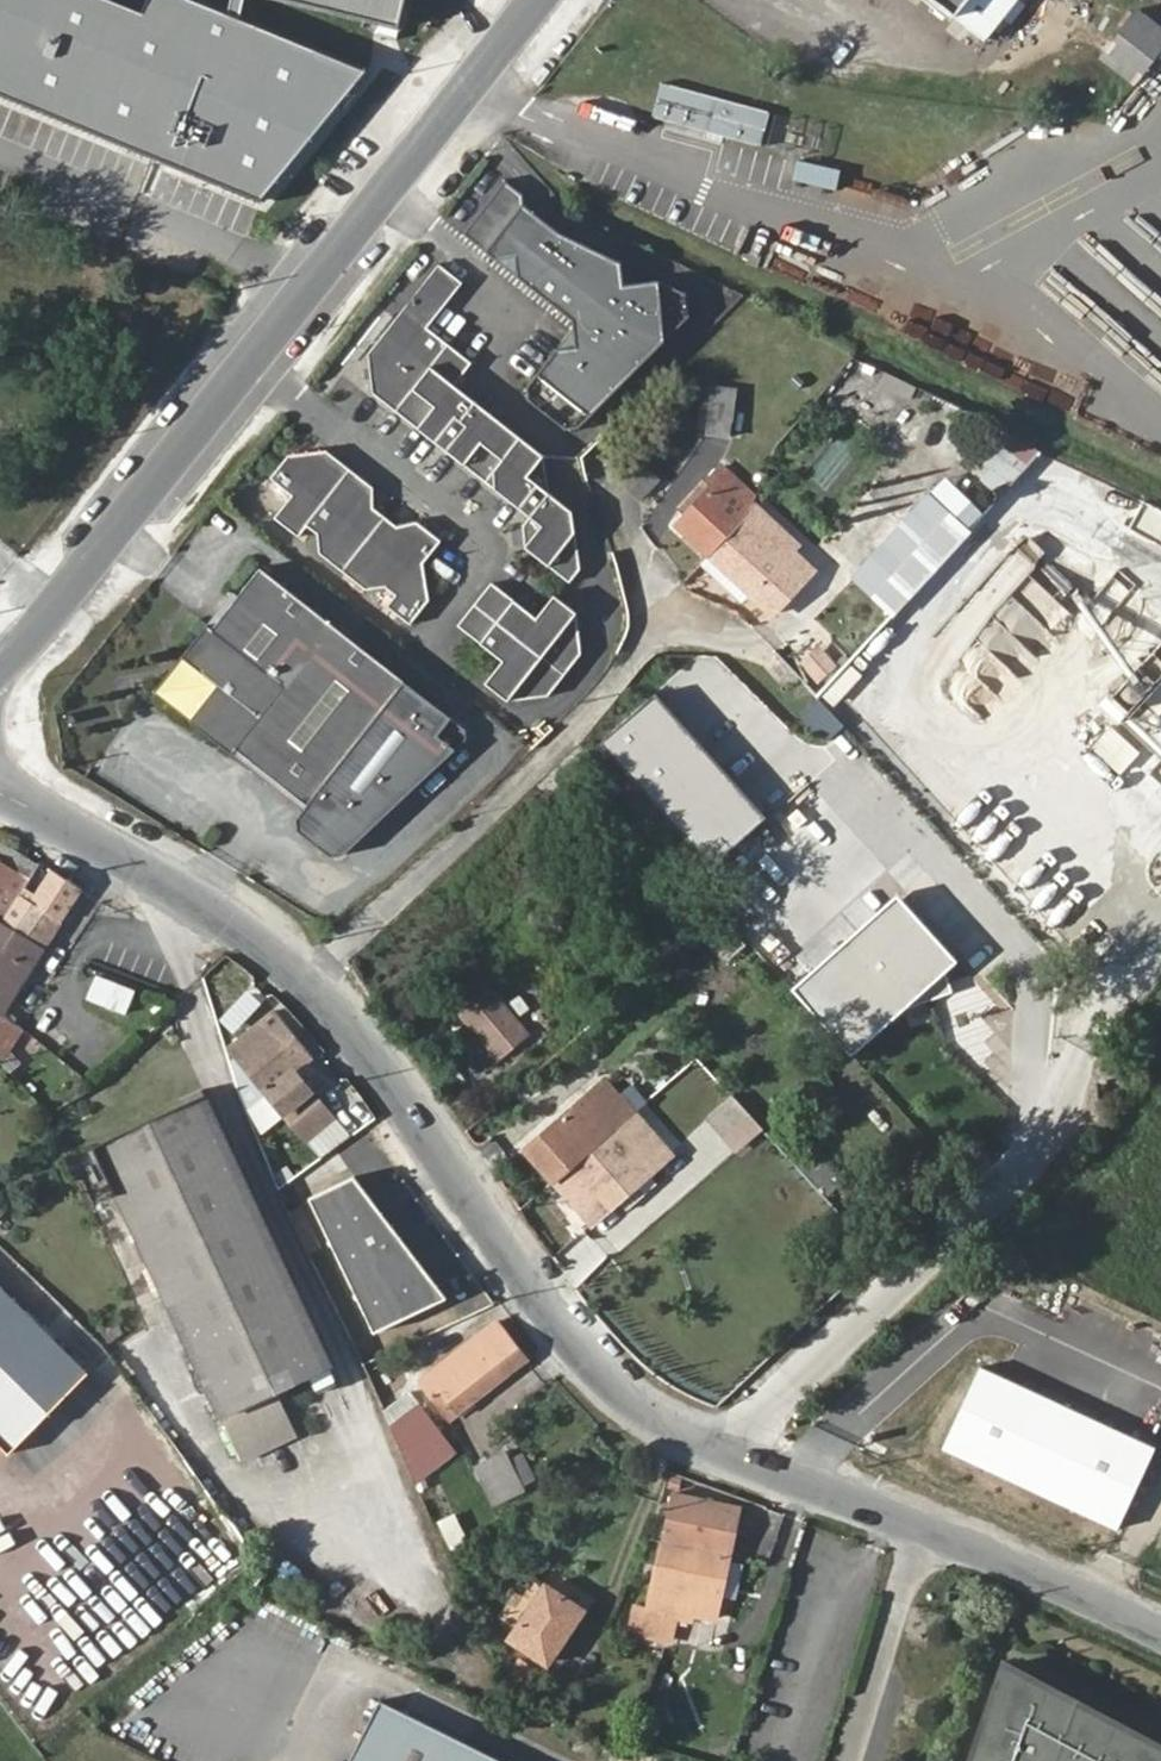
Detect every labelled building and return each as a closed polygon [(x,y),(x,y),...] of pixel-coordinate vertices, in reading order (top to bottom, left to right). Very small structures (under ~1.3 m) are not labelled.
[(110,0),(0,0),(0,93),(262,201),(371,71),(197,0),(150,0),(144,14),(110,0)] [(413,32),(421,0),(271,0),(413,32)] [(991,38),(1022,0),(942,0),(991,38)] [(1099,61),(1138,84),(1160,46),(1160,20),(1133,4),(1099,61)] [(761,147),(772,112),(663,78),(652,114),(761,147)] [(572,325),(524,385),(525,397),(562,427),(574,429),(689,318),(686,296),(659,282),(624,285),(622,263),(559,231),(525,202),(524,192),(505,177),(462,231),(572,319),(572,325)] [(536,538),(581,573),(591,559),(584,502),(561,484),(554,446),(465,376),(470,370),(481,353),(438,319),(474,275),(450,255),(379,346),(383,385),(429,419),(476,455),(492,434),(512,451),(503,462),(505,481),(540,510),(533,516),(536,538)] [(712,375),(708,424),(732,426),(737,377),(712,375)] [(1016,433),(1005,446),(1025,464),(1037,451),(1016,433)] [(328,524),(329,545),(376,582),(396,578),(407,587),(398,598),(421,614),(439,593),(434,555),(452,532),(428,512),(407,516),(383,497),(385,477),(337,441),(299,446),(280,469),(303,486),(285,509),(309,528),(318,517),(328,524)] [(712,483),(706,491),(712,496),(719,488),(740,507),(750,517),(765,503),(762,500),(762,493),(752,482),(727,458),(709,479),(712,483)] [(927,482),(849,567),(891,606),(970,522),(927,482)] [(677,523),(704,549),(740,507),(719,488),(712,496),(706,491),(677,523)] [(740,507),(704,549),(769,612),(808,571),(798,562),(816,544),(834,563),(859,538),(842,521),(838,527),(823,513),(817,519),(791,495),(779,507),(784,511),(764,530),(750,517),(740,507)] [(1133,527),(1160,540),(1160,512),(1144,504),(1133,527)] [(1008,591),(1035,555),(1021,545),(995,581),(1008,591)] [(166,686),(309,801),(411,678),(271,561),(222,621),(218,617),(182,661),(179,658),(168,673),(172,679),(166,686)] [(514,651),(496,674),(519,692),(558,686),(592,644),(586,604),(565,586),(548,607),(526,591),(502,573),(469,617),(490,634),(514,651)] [(950,691),(1000,718),(1050,625),(999,599),(950,691)] [(823,691),(834,702),(855,681),(844,670),(823,691)] [(1090,749),(1119,774),(1138,753),(1109,727),(1090,749)] [(0,867),(0,922),(5,925),(29,884),(0,867)] [(27,906),(63,925),(84,893),(47,871),(27,906)] [(8,937),(42,958),(63,925),(27,906),(8,937)] [(20,994),(42,958),(8,937),(0,933),(0,982),(20,994)] [(127,1013),(136,987),(94,973),(86,1000),(127,1013)] [(465,1007),(501,1047),(537,1018),(502,975),(465,1007)] [(4,1020),(20,994),(0,982),(0,1017),(4,1020)] [(309,1059),(306,1056),(268,1017),(233,1052),(316,1139),(340,1115),(298,1071),(309,1059)] [(526,1141),(555,1178),(617,1129),(644,1107),(614,1071),(526,1141)] [(730,1093),(703,1119),(737,1154),(764,1127),(730,1093)] [(269,1096),(249,1105),(259,1128),(279,1119),(269,1096)] [(102,1152),(246,1462),(302,1437),(282,1394),(335,1370),(209,1100),(102,1152)] [(653,1174),(617,1129),(555,1178),(592,1224),(653,1174)] [(352,1172),(307,1195),(372,1332),(446,1297),(352,1172)] [(18,1454),(93,1372),(0,1286),(0,1437),(18,1454)] [(432,1379),(447,1399),(509,1344),(494,1325),(432,1379)] [(509,1344),(447,1399),(462,1418),(526,1364),(509,1344)] [(1156,1444),(981,1366),(946,1443),(1121,1521),(1156,1444)] [(403,1430),(434,1472),(457,1453),(428,1411),(403,1430)] [(520,1446),(475,1466),(492,1504),(537,1485),(520,1446)] [(740,1512),(670,1498),(664,1546),(732,1563),(740,1512)] [(738,1550),(752,1552),(758,1511),(744,1509),(738,1550)] [(438,1520),(450,1550),(468,1542),(456,1513),(438,1520)] [(732,1563),(664,1546),(659,1594),(726,1604),(732,1563)] [(549,1665),(585,1612),(549,1587),(547,1591),(529,1579),(501,1617),(519,1629),(512,1639),(549,1665)] [(1010,1672),(978,1760),(1160,1760),(1160,1755),(1010,1672)] [(376,1702),(349,1760),(508,1760),(376,1702)]
